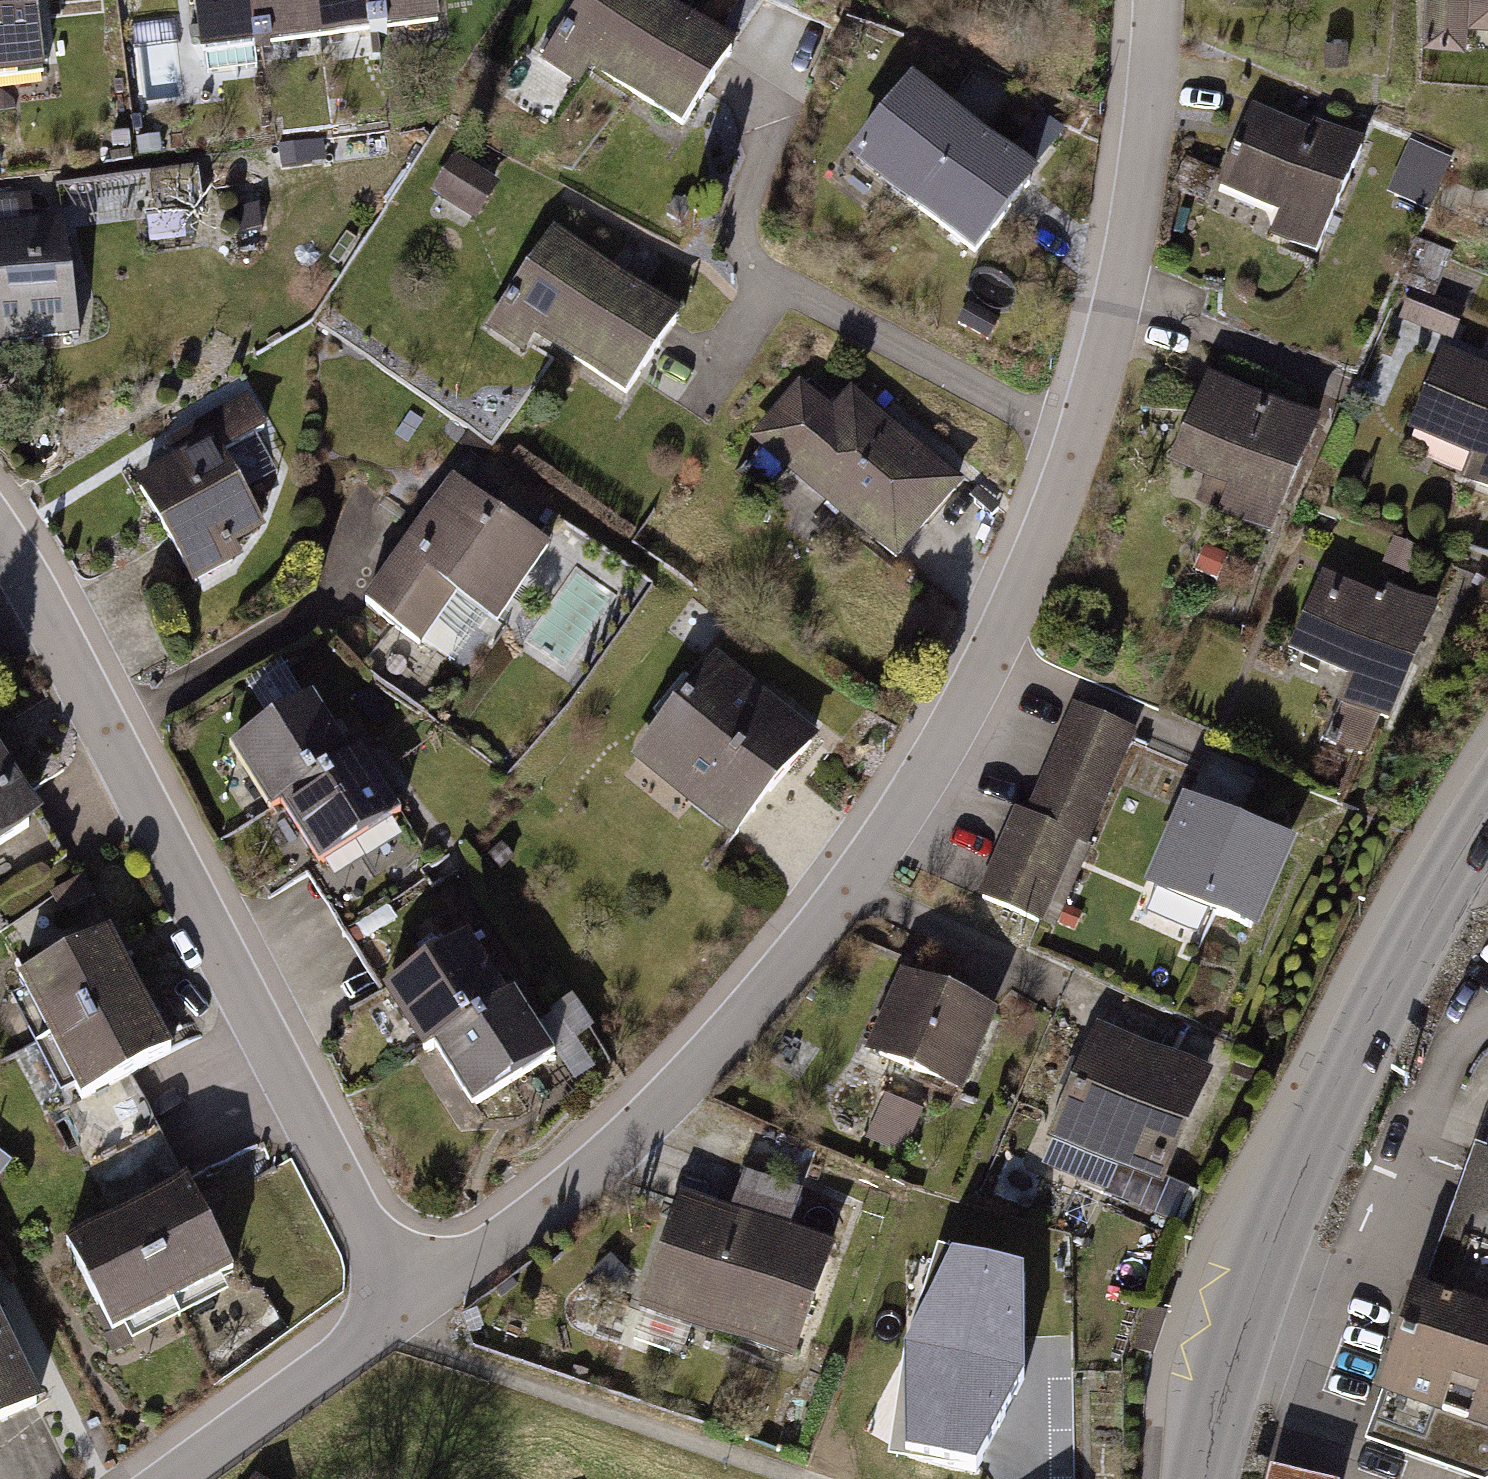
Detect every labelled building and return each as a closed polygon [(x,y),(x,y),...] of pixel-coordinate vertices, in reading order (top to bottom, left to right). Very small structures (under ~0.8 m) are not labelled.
[(38,59),(30,0),(0,0),(0,64),(38,59)] [(194,38),(435,6),(434,0),(189,0),(194,38)] [(686,0),(572,0),(541,48),(581,74),(594,56),(682,114),(736,33),(686,0)] [(1413,50),(1456,53),(1458,22),(1487,24),(1487,0),(1416,0),(1413,50)] [(1345,36),(1323,38),(1325,63),(1347,61),(1345,36)] [(1024,170),(914,81),(854,156),(964,245),(1024,170)] [(1310,130),(1253,107),(1219,190),(1278,214),(1268,239),(1317,260),(1365,146),(1312,124),(1310,130)] [(1446,165),(1406,147),(1385,197),(1425,214),(1446,165)] [(496,173),(457,148),(431,190),(470,215),(496,173)] [(0,191),(0,340),(32,335),(29,312),(65,307),(53,213),(20,217),(17,189),(0,191)] [(682,300),(550,220),(490,319),(521,338),(533,319),(633,380),(682,300)] [(1395,322),(1452,349),(1467,317),(1410,290),(1395,322)] [(1445,377),(1411,456),(1463,479),(1454,500),(1487,514),(1487,396),(1445,377)] [(800,379),(752,437),(897,555),(962,476),(846,381),(829,402),(800,379)] [(1310,440),(1205,395),(1166,488),(1196,500),(1186,523),(1261,555),(1310,440)] [(229,533),(260,515),(209,430),(126,479),(185,576),(237,545),(229,533)] [(542,537),(448,468),(358,591),(452,660),(542,537)] [(1390,734),(1446,615),(1388,588),(1382,601),(1325,574),(1287,655),(1342,680),(1310,747),(1358,770),(1377,728),(1390,734)] [(733,829),(816,724),(718,648),(636,753),(733,829)] [(311,846),(394,798),(355,731),(338,740),(304,681),(223,728),(262,796),(277,787),(311,846)] [(1053,921),(1126,730),(1072,709),(1029,820),(1015,814),(984,895),(1053,921)] [(31,806),(0,755),(0,825),(31,806)] [(1288,843),(1187,804),(1151,895),(1252,935),(1288,843)] [(103,918),(15,960),(75,1083),(163,1040),(103,918)] [(457,919),(380,971),(423,1034),(435,1026),(476,1087),(551,1037),(507,971),(497,978),(457,919)] [(967,1082),(997,1009),(903,971),(873,1044),(967,1082)] [(1213,1079),(1100,1030),(1052,1142),(1164,1191),(1213,1079)] [(889,1095),(879,1144),(918,1152),(927,1102),(889,1095)] [(1366,1455),(1437,1478),(1487,1478),(1487,1164),(1486,1169),(1470,1164),(1366,1455)] [(222,1255),(175,1170),(58,1235),(104,1319),(222,1255)] [(692,1324),(788,1359),(827,1253),(782,1236),(798,1194),(740,1173),(724,1215),(676,1198),(630,1323),(685,1343),(692,1324)] [(909,1351),(1026,1377),(1020,1270),(954,1255),(909,1351)] [(49,1328),(17,1341),(49,1417),(80,1404),(49,1328)] [(0,1330),(0,1422),(37,1405),(0,1330)] [(975,1471),(1026,1377),(909,1351),(908,1457),(975,1471)] [(1299,1478),(1312,1478),(1318,1429),(1286,1425),(1280,1477),(1299,1478)]
